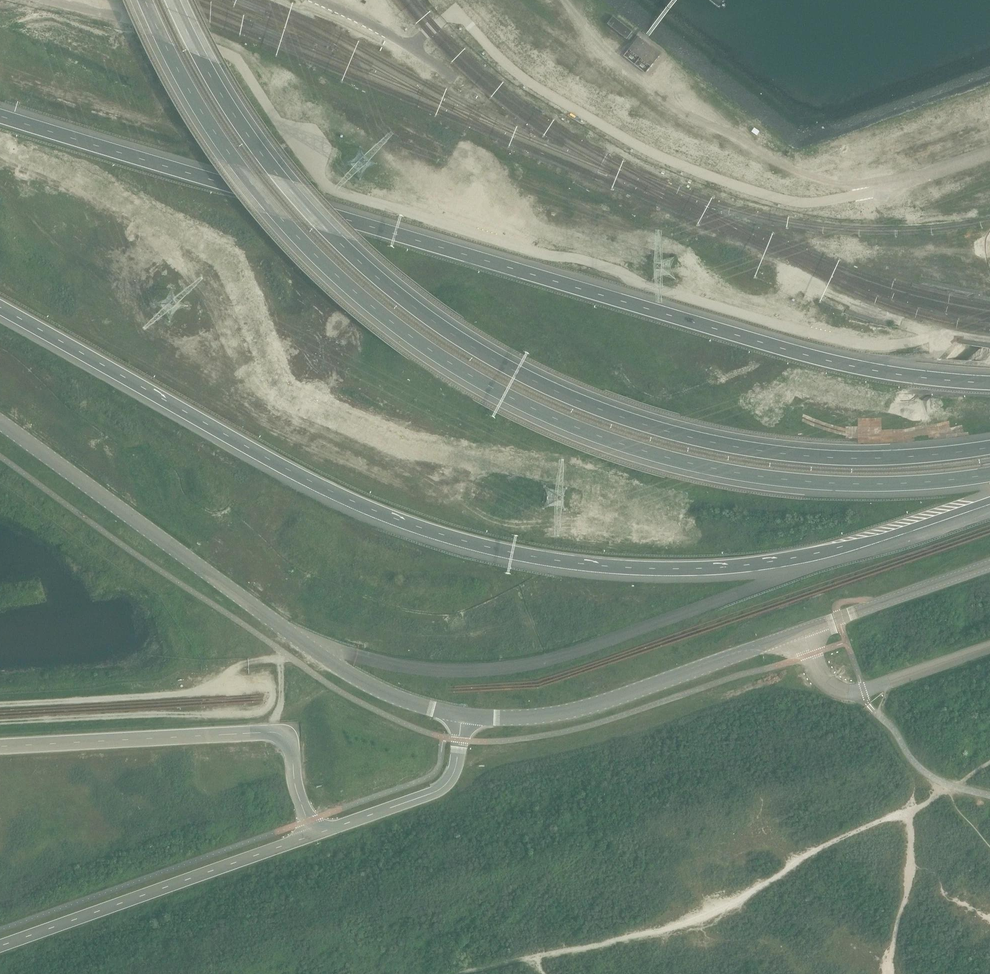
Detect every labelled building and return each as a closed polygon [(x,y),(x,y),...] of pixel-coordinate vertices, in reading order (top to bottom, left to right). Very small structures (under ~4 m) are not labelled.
[(608,24),(627,39),(633,32),(614,16),(608,24)] [(661,54),(639,36),(629,49),(640,58),(651,66),(661,54)]
